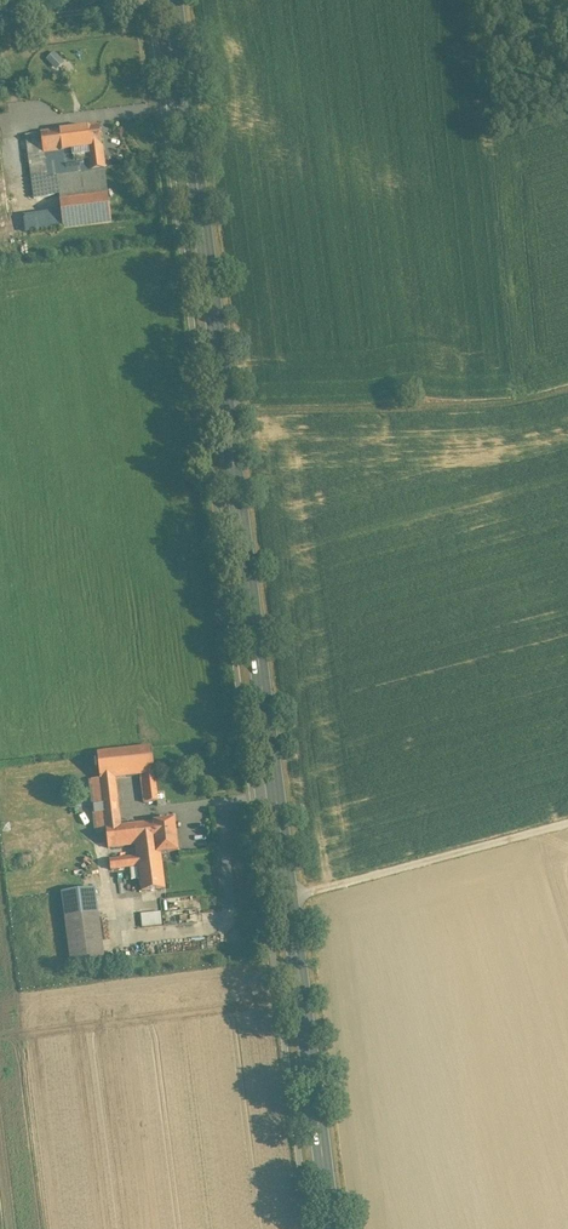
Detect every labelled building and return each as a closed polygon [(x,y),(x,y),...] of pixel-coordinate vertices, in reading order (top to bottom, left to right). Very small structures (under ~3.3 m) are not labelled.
[(53,50),(44,58),(55,69),(63,61),(53,50)] [(100,126),(79,129),(82,149),(102,147),(100,126)] [(79,129),(41,134),(44,154),(82,149),(79,129)] [(41,134),(26,136),(34,199),(59,195),(57,178),(47,179),(44,154),(41,134)] [(82,149),(44,154),(47,179),(57,178),(59,195),(60,201),(108,195),(102,147),(82,149)] [(108,195),(60,201),(63,227),(112,221),(108,195)] [(152,747),(97,753),(100,779),(101,780),(154,774),(155,774),(152,747)] [(154,774),(144,775),(147,802),(158,801),(154,774)] [(115,778),(101,780),(102,788),(116,786),(115,778)] [(100,779),(90,780),(93,805),(103,804),(102,788),(101,780),(100,779)] [(116,786),(102,788),(103,804),(118,802),(116,786)] [(154,823),(121,826),(119,812),(95,815),(97,831),(106,830),(108,848),(136,845),(138,858),(110,861),(111,870),(139,867),(142,892),(165,889),(161,853),(160,853),(158,843),(156,843),(154,823)] [(174,820),(154,823),(156,843),(158,843),(160,853),(161,853),(178,851),(174,820)] [(96,889),(62,893),(71,965),(105,961),(96,889)] [(195,898),(168,897),(167,909),(183,909),(195,909),(195,898)] [(160,911),(139,912),(140,926),(161,925),(160,911)]
